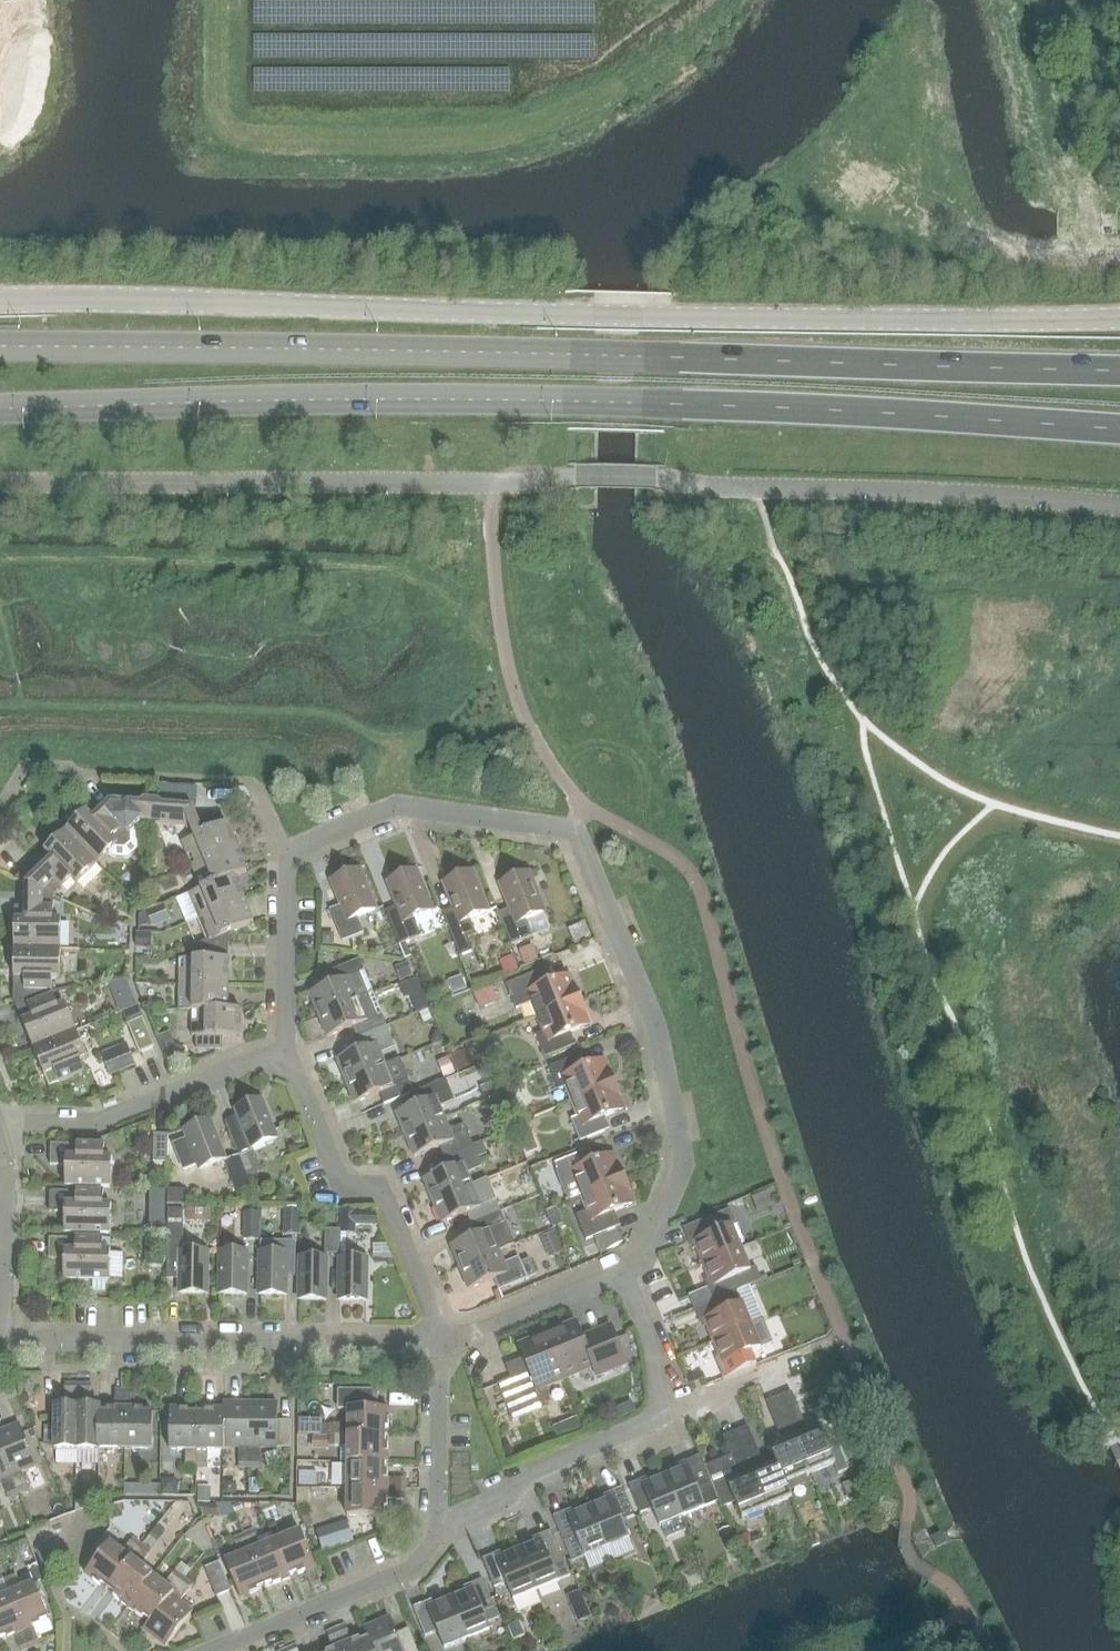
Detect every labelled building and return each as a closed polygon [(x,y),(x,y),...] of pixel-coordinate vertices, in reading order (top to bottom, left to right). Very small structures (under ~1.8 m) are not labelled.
[(102,810),(95,802),(65,831),(97,865),(108,854),(112,858),(128,859),(139,848),(139,831),(136,829),(143,822),(150,822),(151,805),(110,802),(102,810)] [(202,833),(196,819),(192,809),(151,805),(150,822),(189,825),(193,837),(181,842),(191,866),(236,847),(227,823),(202,833)] [(14,880),(26,884),(53,896),(71,879),(76,885),(97,865),(65,831),(14,880)] [(189,894),(246,871),(236,847),(191,866),(201,889),(188,894),(189,894)] [(358,869),(332,880),(342,905),(329,910),(342,942),(365,934),(358,918),(376,910),(358,869)] [(414,870),(388,881),(398,906),(386,911),(398,943),(420,934),(413,918),(431,911),(414,870)] [(198,918),(243,899),(234,876),(246,871),(189,894),(198,918)] [(471,871),(444,882),(454,907),(442,912),(459,957),(473,951),(468,939),(476,935),(470,919),(487,912),(471,871)] [(526,920),(543,913),(527,872),(501,883),(511,908),(498,913),(511,945),(532,936),(526,920)] [(26,884),(25,896),(25,907),(14,907),(14,949),(60,949),(61,920),(53,920),(53,896),(26,884)] [(198,918),(207,941),(208,941),(229,933),(253,923),(243,899),(198,918)] [(163,905),(146,912),(152,926),(169,919),(163,905)] [(584,923),(569,929),(575,943),(590,937),(584,923)] [(135,933),(135,948),(150,948),(151,933),(138,933),(135,933)] [(208,941),(207,941),(197,945),(197,959),(179,958),(179,984),(228,986),(229,933),(208,941)] [(333,945),(333,938),(329,934),(322,934),(322,944),(333,945)] [(14,949),(13,984),(13,1001),(52,993),(52,978),(60,978),(60,949),(14,949)] [(536,960),(532,949),(521,954),(525,965),(536,960)] [(334,970),(338,979),(339,981),(309,993),(318,1015),(372,993),(359,960),(334,970)] [(518,971),(513,960),(502,965),(506,975),(518,971)] [(407,963),(394,968),(400,982),(412,977),(407,963)] [(532,1003),(538,1017),(580,1000),(575,988),(574,988),(569,976),(545,985),(539,971),(506,985),(515,1009),(532,1003)] [(462,977),(449,981),(453,993),(466,988),(462,977)] [(409,997),(423,991),(417,978),(399,985),(404,999),(409,997)] [(139,1007),(128,980),(110,987),(121,1014),(139,1007)] [(228,1010),(228,1000),(228,986),(179,984),(179,1010),(241,1011),(241,1010),(228,1010)] [(493,985),(473,994),(480,1012),(501,1003),(493,985)] [(13,1001),(16,1009),(33,1049),(76,1031),(65,1004),(57,1007),(52,993),(13,1001)] [(372,993),(318,1015),(327,1037),(358,1025),(362,1036),(386,1026),(381,1015),(377,1005),(372,993)] [(565,1035),(589,1025),(584,1013),(585,1012),(580,1000),(538,1017),(544,1032),(536,1035),(545,1058),(570,1048),(565,1035)] [(241,1011),(179,1010),(179,1011),(192,1011),(192,1036),(196,1036),(196,1049),(222,1050),(223,1036),(241,1037),(241,1011)] [(138,1051),(141,1050),(153,1045),(142,1017),(127,1023),(138,1051)] [(386,1026),(362,1036),(367,1047),(336,1059),(345,1082),(385,1065),(380,1054),(395,1047),(386,1026)] [(436,1031),(432,1043),(433,1045),(443,1040),(439,1030),(436,1031)] [(48,1087),(84,1073),(79,1061),(87,1058),(76,1031),(33,1049),(48,1087)] [(126,1044),(102,1054),(110,1074),(134,1064),(126,1044)] [(175,1044),(165,1058),(176,1066),(186,1052),(175,1044)] [(470,1049),(451,1057),(457,1074),(458,1074),(477,1066),(470,1049)] [(566,1087),(572,1101),(614,1084),(609,1072),(608,1072),(603,1060),(579,1070),(574,1057),(549,1068),(558,1090),(566,1087)] [(449,1058),(439,1062),(444,1076),(454,1071),(449,1058)] [(385,1065),(345,1082),(354,1104),(381,1093),(385,1102),(412,1091),(409,1081),(404,1071),(400,1059),(385,1065)] [(457,1074),(445,1079),(449,1089),(461,1084),(458,1074),(457,1074)] [(426,1100),(396,1113),(405,1135),(444,1119),(439,1107),(454,1101),(449,1089),(445,1079),(422,1089),(426,1100)] [(481,1088),(486,1100),(498,1095),(493,1083),(481,1088)] [(614,1084),(572,1101),(578,1116),(570,1119),(580,1142),(605,1132),(599,1119),(623,1109),(618,1097),(620,1096),(614,1084)] [(251,1149),(254,1148),(276,1139),(260,1099),(235,1109),(238,1116),(246,1136),(251,1149)] [(444,1119),(405,1135),(414,1157),(441,1146),(446,1157),(473,1146),(468,1134),(464,1124),(449,1130),(444,1119)] [(184,1130),(187,1137),(172,1143),(182,1170),(198,1164),(200,1169),(224,1160),(209,1120),(184,1130)] [(528,1124),(515,1129),(519,1137),(531,1132),(528,1124)] [(168,1135),(153,1134),(153,1162),(167,1163),(168,1135)] [(246,1136),(232,1141),(238,1154),(239,1154),(251,1149),(246,1136)] [(50,1144),(50,1147),(50,1165),(65,1165),(65,1186),(111,1187),(112,1158),(104,1157),(104,1145),(50,1144)] [(473,1146),(446,1157),(450,1168),(423,1179),(432,1201),(472,1185),(467,1173),(481,1167),(477,1157),(473,1146)] [(259,1163),(254,1148),(251,1149),(239,1154),(240,1156),(245,1169),(259,1163)] [(584,1152),(559,1162),(555,1163),(557,1169),(555,1170),(558,1178),(562,1189),(568,1199),(569,1199),(570,1201),(582,1196),(624,1179),(619,1166),(618,1167),(613,1154),(589,1164),(584,1152)] [(251,1186),(245,1169),(240,1156),(224,1162),(235,1192),(251,1186)] [(476,1222),(500,1212),(491,1191),(486,1179),(472,1185),(432,1201),(441,1223),(472,1211),(476,1222)] [(629,1191),(624,1179),(582,1196),(588,1211),(576,1215),(586,1240),(615,1228),(609,1214),(633,1204),(628,1191),(629,1191)] [(538,1195),(535,1188),(523,1193),(525,1200),(538,1195)] [(165,1235),(165,1208),(166,1190),(150,1190),(150,1208),(150,1234),(165,1235)] [(49,1191),(49,1194),(49,1212),(64,1212),(64,1233),(110,1234),(110,1205),(103,1205),(103,1192),(49,1191)] [(300,1208),(283,1208),(283,1235),(300,1236),(300,1208)] [(166,1262),(180,1262),(179,1294),(206,1294),(207,1251),(182,1251),(183,1209),(168,1209),(166,1262)] [(187,1209),(187,1221),(209,1221),(210,1209),(187,1209)] [(736,1225),(730,1210),(683,1229),(689,1244),(693,1242),(702,1264),(741,1249),(732,1227),(736,1225)] [(340,1226),(340,1234),(356,1234),(356,1226),(380,1226),(375,1212),(340,1211),(340,1226)] [(243,1212),(243,1239),(259,1239),(259,1212),(243,1212)] [(481,1233),(450,1245),(459,1268),(499,1251),(494,1240),(509,1234),(505,1224),(500,1212),(476,1222),(481,1233)] [(340,1250),(340,1234),(340,1226),(325,1226),(325,1249),(340,1250)] [(555,1233),(542,1238),(546,1246),(558,1241),(555,1233)] [(600,1252),(594,1237),(586,1240),(583,1241),(589,1256),(600,1252)] [(48,1238),(48,1240),(48,1259),(64,1259),(63,1280),(110,1281),(110,1252),(102,1251),(103,1238),(48,1238)] [(147,1265),(163,1265),(163,1239),(148,1238),(147,1265)] [(274,1244),(274,1252),(260,1252),(259,1295),(286,1295),(286,1244),(274,1244)] [(707,1288),(712,1301),(713,1301),(727,1295),(727,1296),(741,1290),(736,1277),(750,1271),(741,1249),(702,1264),(711,1287),(707,1288)] [(246,1295),(246,1252),(220,1251),(219,1294),(246,1295)] [(499,1251),(459,1268),(468,1290),(499,1277),(500,1279),(503,1287),(503,1288),(536,1275),(529,1259),(521,1263),(518,1257),(504,1263),(499,1251)] [(326,1301),(326,1258),(300,1257),(299,1300),(326,1301)] [(365,1301),(366,1258),(340,1258),(339,1301),(365,1301)] [(703,1320),(712,1342),(751,1326),(742,1304),(732,1308),(727,1296),(727,1295),(713,1301),(712,1301),(694,1309),(699,1322),(703,1320)] [(594,1371),(596,1377),(626,1364),(612,1330),(591,1339),(582,1338),(575,1322),(547,1334),(565,1379),(593,1368),(594,1371)] [(751,1326),(712,1342),(722,1364),(718,1366),(723,1379),(752,1367),(747,1355),(760,1349),(751,1326)] [(565,1379),(547,1334),(518,1345),(525,1360),(507,1367),(512,1379),(497,1385),(512,1421),(545,1408),(538,1390),(565,1379)] [(702,1372),(687,1379),(693,1392),(708,1385),(702,1372)] [(76,1451),(77,1384),(64,1384),(64,1405),(55,1405),(54,1450),(76,1451)] [(77,1384),(76,1451),(98,1451),(98,1448),(98,1411),(99,1411),(99,1405),(90,1405),(91,1384),(77,1384)] [(388,1436),(388,1410),(388,1409),(377,1408),(378,1391),(338,1390),(337,1409),(348,1410),(348,1424),(330,1424),(330,1435),(388,1436)] [(98,1448),(124,1449),(125,1391),(115,1391),(115,1408),(107,1408),(107,1411),(99,1411),(98,1411),(98,1448)] [(125,1391),(124,1449),(151,1449),(152,1412),(143,1412),(143,1409),(135,1409),(135,1391),(125,1391)] [(223,1447),(224,1447),(239,1447),(238,1467),(249,1467),(250,1403),(223,1403),(223,1410),(223,1447)] [(290,1421),(287,1421),(277,1421),(277,1403),(250,1403),(249,1467),(260,1467),(260,1447),(290,1448),(290,1421)] [(196,1468),(197,1412),(188,1412),(188,1410),(169,1409),(169,1450),(185,1450),(185,1467),(196,1468)] [(223,1410),(205,1410),(205,1413),(197,1412),(196,1468),(207,1468),(207,1450),(224,1450),(224,1447),(223,1447),(223,1410)] [(836,1442),(827,1445),(820,1426),(807,1431),(799,1411),(786,1417),(810,1473),(831,1464),(836,1475),(848,1470),(836,1442)] [(769,1447),(775,1461),(776,1461),(785,1484),(786,1484),(810,1473),(786,1417),(774,1422),(782,1442),(769,1447)] [(298,1434),(310,1434),(310,1418),(298,1418),(298,1434)] [(577,1418),(552,1427),(559,1443),(583,1433),(577,1418)] [(0,1432),(0,1449),(18,1494),(29,1490),(21,1471),(36,1465),(19,1424),(0,1432)] [(388,1436),(330,1435),(330,1446),(348,1446),(347,1462),(388,1463),(388,1436)] [(312,1436),(312,1449),(328,1449),(328,1436),(312,1436)] [(756,1446),(743,1451),(766,1508),(791,1498),(786,1484),(785,1484),(776,1461),(775,1461),(764,1466),(756,1446)] [(1,1480),(8,1498),(18,1494),(0,1449),(0,1480),(1,1480)] [(722,1508),(723,1507),(735,1503),(741,1519),(766,1508),(743,1451),(731,1456),(733,1464),(729,1465),(726,1458),(705,1467),(719,1501),(722,1508)] [(682,1517),(719,1501),(705,1467),(700,1455),(685,1462),(687,1466),(664,1475),(682,1517)] [(388,1463),(347,1462),(347,1489),(405,1489),(405,1479),(387,1479),(388,1463)] [(300,1485),(317,1486),(318,1472),(300,1472),(300,1485)] [(682,1517),(664,1475),(642,1484),(640,1480),(628,1485),(640,1514),(652,1509),(659,1526),(682,1517)] [(175,1494),(175,1484),(172,1481),(162,1480),(162,1494),(175,1494)] [(232,1483),(225,1483),(224,1494),(235,1494),(236,1487),(232,1483)] [(149,1485),(149,1495),(159,1495),(160,1485),(149,1485)] [(298,1504),(312,1504),(312,1488),(298,1488),(298,1504)] [(611,1497),(589,1506),(606,1548),(613,1563),(635,1554),(629,1539),(622,1521),(634,1516),(622,1488),(610,1493),(611,1497)] [(405,1489),(347,1489),(347,1503),(347,1516),(387,1517),(387,1499),(404,1500),(405,1489)] [(198,1502),(210,1502),(210,1491),(199,1491),(198,1502)] [(89,1506),(89,1496),(75,1501),(75,1511),(89,1506)] [(223,1503),(198,1503),(203,1515),(221,1517),(237,1519),(234,1512),(232,1507),(230,1503),(223,1503)] [(240,1503),(232,1507),(234,1512),(242,1509),(240,1503)] [(565,1511),(553,1517),(566,1549),(572,1562),(584,1557),(590,1573),(613,1563),(606,1548),(589,1506),(567,1516),(565,1511)] [(346,1521),(317,1531),(324,1552),(353,1542),(346,1521)] [(144,1542),(152,1548),(163,1534),(155,1527),(144,1542)] [(729,1528),(721,1531),(724,1538),(732,1535),(729,1528)] [(540,1539),(518,1549),(535,1591),(558,1581),(570,1576),(551,1530),(539,1536),(540,1539)] [(290,1578),(274,1541),(260,1547),(254,1531),(243,1535),(264,1586),(272,1583),(273,1585),(290,1578)] [(300,1531),(274,1541),(290,1578),(289,1575),(297,1573),(298,1575),(305,1572),(312,1588),(321,1584),(315,1568),(300,1531)] [(939,1535),(931,1539),(936,1548),(945,1544),(940,1534),(939,1535)] [(264,1586),(243,1535),(233,1539),(240,1555),(225,1562),(240,1599),(257,1591),(256,1589),(264,1586)] [(106,1591),(142,1545),(133,1538),(122,1553),(109,1543),(85,1574),(106,1591)] [(213,1544),(216,1551),(222,1549),(219,1541),(213,1544)] [(142,1545),(106,1591),(127,1607),(152,1576),(139,1566),(150,1552),(142,1545)] [(513,1600),(535,1591),(518,1549),(496,1558),(494,1554),(482,1559),(494,1588),(506,1583),(513,1600)] [(216,1596),(229,1591),(230,1591),(218,1562),(204,1568),(216,1596)] [(40,1569),(29,1573),(30,1574),(34,1584),(44,1580),(40,1569)] [(152,1576),(127,1607),(148,1623),(184,1578),(175,1571),(164,1585),(152,1576)] [(148,1623),(143,1629),(165,1646),(192,1611),(180,1601),(192,1585),(184,1578),(148,1623)] [(472,1589),(450,1598),(467,1639),(489,1630),(487,1623),(482,1613),(494,1608),(483,1579),(470,1584),(472,1589)] [(34,1584),(8,1594),(30,1647),(40,1644),(33,1627),(49,1621),(34,1584)] [(572,1594),(575,1603),(583,1599),(580,1591),(572,1594)] [(0,1598),(0,1638),(6,1635),(7,1638),(14,1635),(21,1650),(22,1650),(30,1647),(8,1594),(0,1598)] [(444,1649),(467,1639),(450,1598),(427,1607),(426,1603),(413,1608),(425,1636),(437,1632),(444,1649)] [(494,1608),(482,1613),(487,1623),(499,1618),(494,1608)] [(398,1633),(396,1634),(389,1618),(364,1628),(367,1638),(373,1650),(417,1650),(408,1629),(398,1633)] [(507,1626),(513,1640),(525,1635),(519,1622),(507,1626)] [(367,1638),(360,1641),(359,1638),(352,1641),(345,1625),(336,1629),(345,1650),(373,1650),(367,1638)] [(336,1629),(326,1633),(333,1649),(329,1650),(345,1650),(336,1629)]
